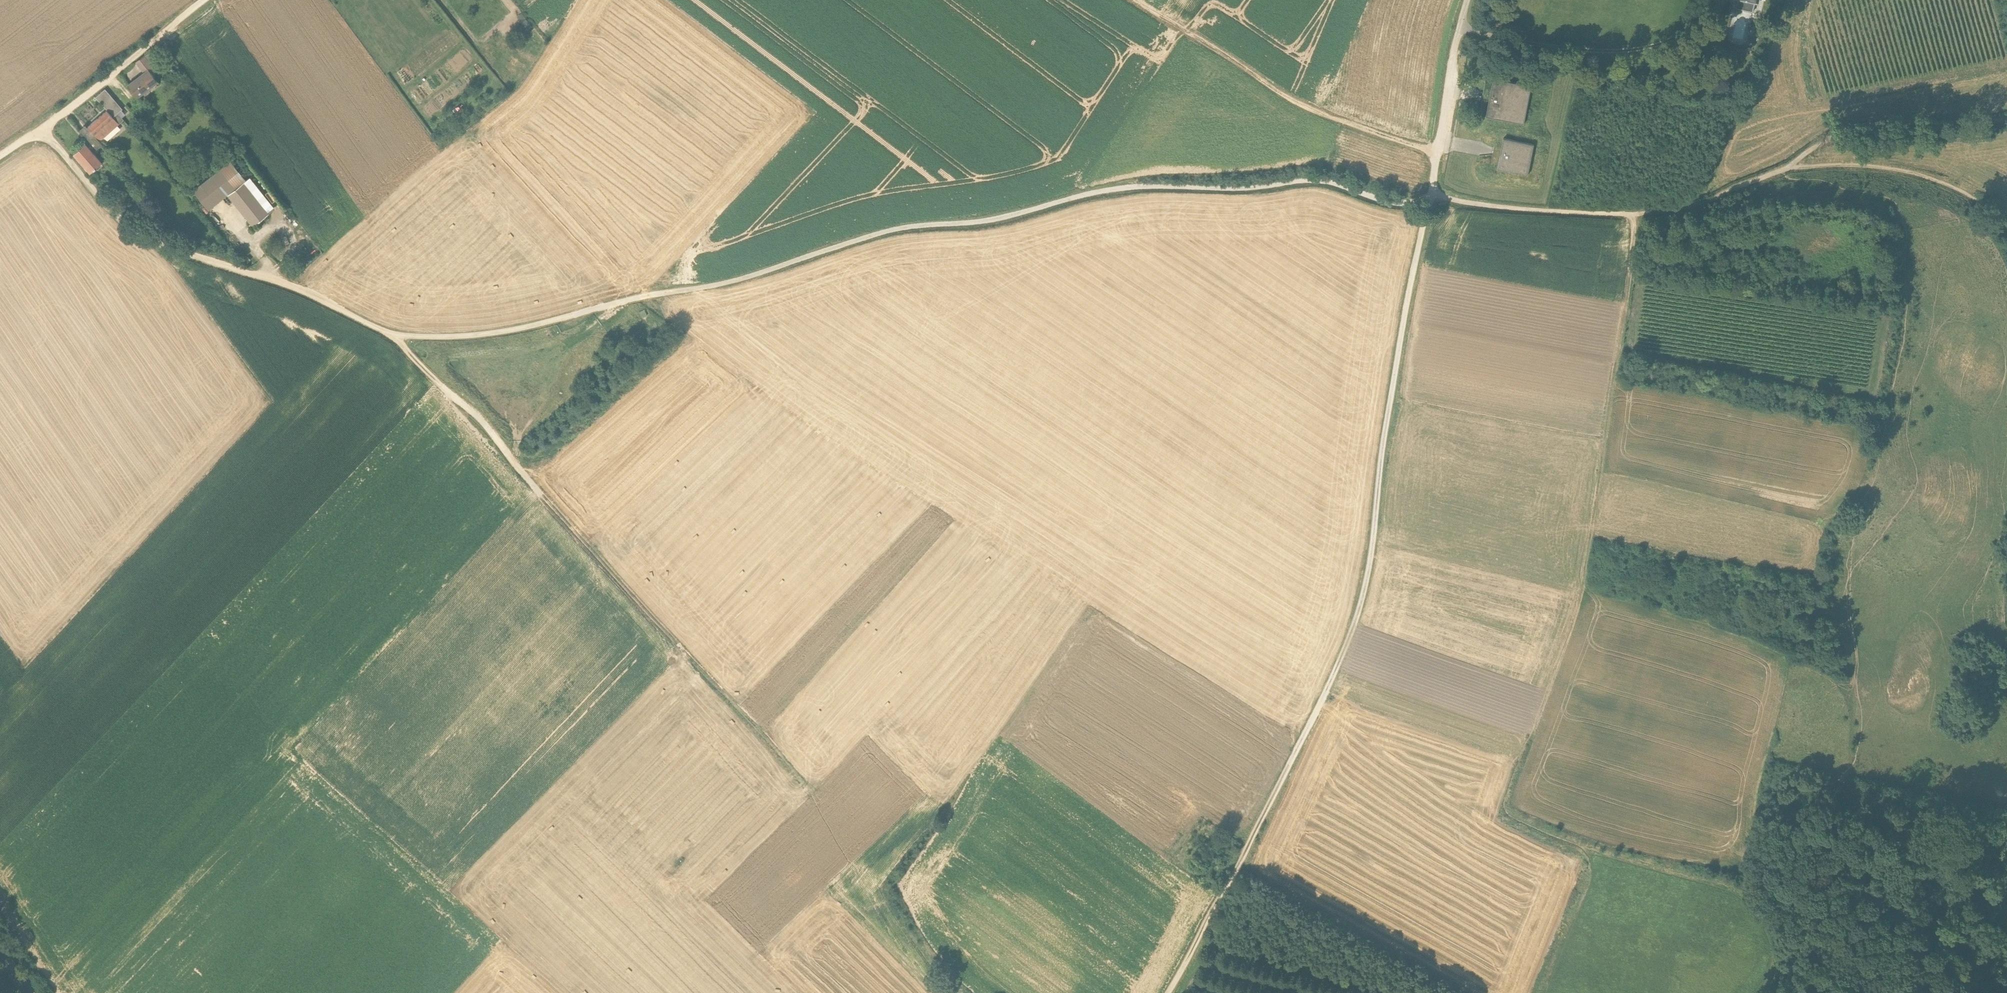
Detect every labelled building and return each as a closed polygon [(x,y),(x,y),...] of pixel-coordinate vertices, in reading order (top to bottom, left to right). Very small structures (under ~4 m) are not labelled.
[(172,60),(160,45),(157,47),(168,63),(172,60)] [(128,86),(137,98),(158,82),(152,76),(161,69),(149,53),(146,56),(145,55),(135,63),(144,74),(130,84),(128,86)] [(1486,117),(1524,124),(1531,86),(1493,78),(1486,117)] [(122,109),(105,89),(96,97),(107,111),(113,118),(118,113),(122,109)] [(87,127),(100,142),(123,120),(118,113),(113,118),(107,111),(87,127)] [(85,143),(74,153),(77,156),(90,171),(90,172),(96,167),(97,169),(102,164),(101,163),(102,162),(94,152),(101,145),(95,138),(86,145),(85,143)] [(1534,145),(1504,138),(1497,169),(1508,171),(1528,175),(1534,145)] [(194,161),(188,165),(198,178),(207,172),(204,169),(202,170),(194,161)] [(230,161),(192,191),(208,210),(227,195),(253,226),(268,214),(267,213),(273,208),(249,177),(246,180),(230,161)]
